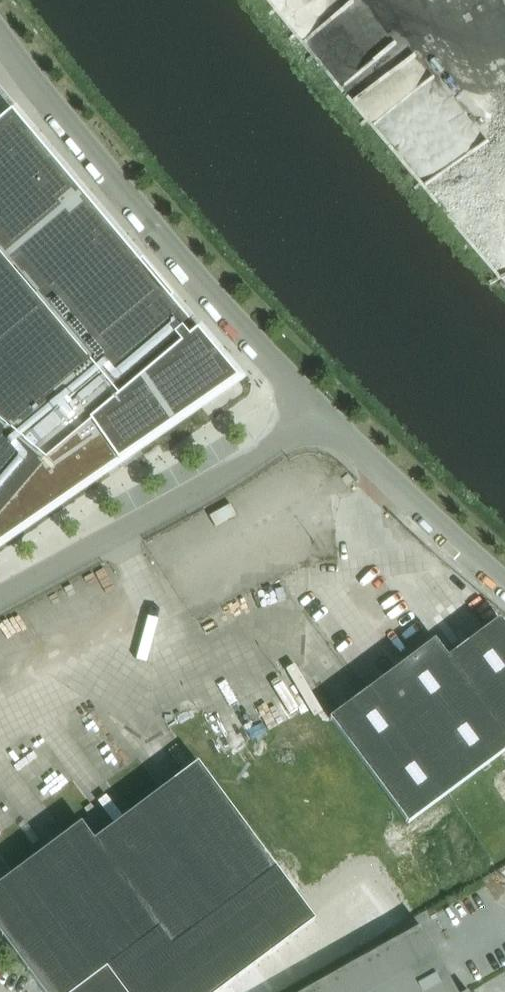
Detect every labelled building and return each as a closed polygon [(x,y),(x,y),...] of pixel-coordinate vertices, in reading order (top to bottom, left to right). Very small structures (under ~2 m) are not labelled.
[(238,381),(171,301),(173,298),(142,261),(139,263),(12,112),(0,122),(0,545),(238,381)] [(435,640),(330,719),(408,824),(504,752),(504,626),(500,619),(448,658),(435,640)] [(171,946),(276,868),(198,763),(94,840),(81,823),(0,884),(0,933),(44,991),(74,991),(158,929),(171,946)] [(420,926),(303,991),(457,991),(420,926)]
